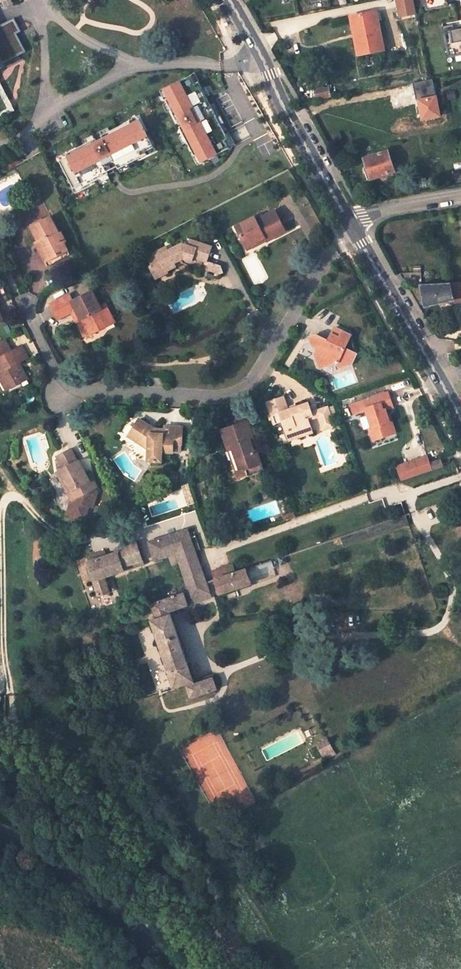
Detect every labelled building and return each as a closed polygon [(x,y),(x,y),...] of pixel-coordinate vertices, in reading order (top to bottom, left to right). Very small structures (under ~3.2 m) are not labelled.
[(410,0),(395,0),(399,17),(413,14),(410,0)] [(426,9),(448,5),(447,0),(425,0),(426,9)] [(385,51),(377,13),(355,18),(359,38),(354,39),(358,56),(385,51)] [(15,17),(10,20),(17,33),(21,31),(15,17)] [(350,19),(354,39),(359,38),(355,18),(350,19)] [(24,53),(15,34),(17,33),(10,20),(0,25),(0,65),(24,53)] [(454,30),(452,24),(441,26),(442,32),(444,32),(449,56),(460,54),(460,28),(454,30)] [(17,33),(15,34),(24,53),(26,51),(17,33)] [(191,75),(164,89),(168,98),(165,99),(167,103),(171,110),(176,121),(182,119),(184,124),(179,127),(183,135),(187,142),(194,156),(197,154),(201,162),(232,147),(225,133),(200,82),(196,84),(191,75)] [(9,108),(0,113),(0,118),(15,110),(0,81),(0,91),(9,108)] [(87,143),(65,154),(67,156),(59,160),(73,189),(81,185),(83,187),(99,179),(108,174),(109,174),(107,172),(114,168),(117,167),(118,169),(119,169),(128,164),(147,154),(146,151),(154,147),(139,119),(131,124),(130,121),(110,131),(102,135),(101,135),(104,141),(98,143),(96,138),(95,139),(87,143)] [(229,131),(225,133),(232,147),(235,145),(232,139),(229,131)] [(154,147),(146,151),(147,154),(148,155),(156,151),(154,147)] [(387,150),(363,158),(371,179),(395,171),(387,150)] [(128,164),(119,169),(121,172),(130,168),(128,164)] [(108,174),(99,179),(101,183),(110,178),(108,174)] [(285,231),(275,210),(257,219),(255,216),(236,226),(243,240),(248,237),(251,243),(266,236),(268,240),(285,231)] [(68,250),(51,215),(32,224),(39,239),(41,238),(51,257),(68,250)] [(251,243),(253,247),(268,240),(266,236),(251,243)] [(248,237),(243,240),(248,250),(253,247),(251,243),(248,237)] [(204,262),(210,247),(190,239),(186,245),(181,243),(167,250),(166,247),(148,256),(152,264),(149,265),(156,277),(176,267),(175,265),(184,260),(186,264),(198,269),(201,261),(204,262)] [(219,271),(220,269),(204,262),(201,261),(198,269),(197,270),(210,275),(219,271)] [(453,297),(453,300),(460,300),(460,282),(448,283),(453,297)] [(422,306),(432,303),(453,297),(448,283),(421,285),(422,306)] [(102,308),(94,291),(74,299),(71,294),(62,298),(70,313),(75,311),(78,309),(82,317),(79,318),(89,338),(107,329),(104,323),(113,319),(106,306),(102,308)] [(116,325),(113,319),(104,323),(107,329),(116,325)] [(318,335),(309,338),(312,348),(317,350),(315,355),(317,362),(327,366),(336,363),(338,368),(350,365),(355,354),(343,348),(349,336),(333,328),(327,340),(318,335)] [(0,353),(0,372),(4,370),(12,388),(22,383),(21,380),(27,377),(23,368),(21,369),(19,364),(29,360),(24,347),(14,352),(8,341),(0,345),(0,349),(1,352),(0,353)] [(388,391),(361,400),(370,426),(367,427),(372,439),(394,431),(387,407),(393,405),(388,391)] [(284,397),(267,402),(274,424),(282,422),(288,441),(299,437),(298,434),(312,430),(309,421),(308,417),(313,416),(312,413),(308,403),(288,410),(284,397)] [(328,407),(312,413),(313,416),(308,417),(309,421),(319,417),(323,430),(335,426),(328,407)] [(153,427),(139,417),(128,431),(147,445),(147,458),(160,459),(161,450),(171,451),(172,440),(180,441),(181,425),(164,424),(164,428),(153,427)] [(222,430),(228,448),(232,447),(238,467),(243,465),(245,473),(260,468),(255,450),(252,451),(248,440),(252,439),(247,422),(222,430)] [(228,448),(234,468),(238,467),(232,447),(228,448)] [(70,449),(59,456),(65,467),(58,471),(64,482),(66,481),(75,497),(73,498),(68,513),(85,519),(89,505),(93,506),(98,492),(95,487),(97,486),(92,478),(89,480),(84,471),(78,460),(77,461),(70,449)] [(429,456),(398,466),(403,481),(434,470),(429,456)] [(443,467),(440,457),(431,460),(434,470),(443,467)] [(234,468),(236,476),(245,473),(243,465),(238,467),(234,468)] [(66,481),(64,482),(73,498),(75,497),(66,481)] [(293,512),(282,516),(283,522),(295,518),(293,512)] [(211,597),(187,529),(150,541),(156,559),(176,553),(190,590),(154,603),(159,618),(152,620),(175,686),(186,682),(191,697),(216,688),(212,677),(194,683),(170,611),(211,597)] [(143,564),(136,543),(116,550),(117,552),(104,557),(89,562),(99,596),(111,592),(105,577),(143,564)] [(216,579),(215,579),(220,593),(276,575),(273,565),(279,563),(279,565),(285,563),(283,556),(231,574),(229,568),(220,571),(222,577),(216,579)] [(228,566),(214,571),(216,579),(222,577),(220,571),(229,568),(228,566)] [(328,740),(317,745),(323,756),(334,751),(328,740)]
